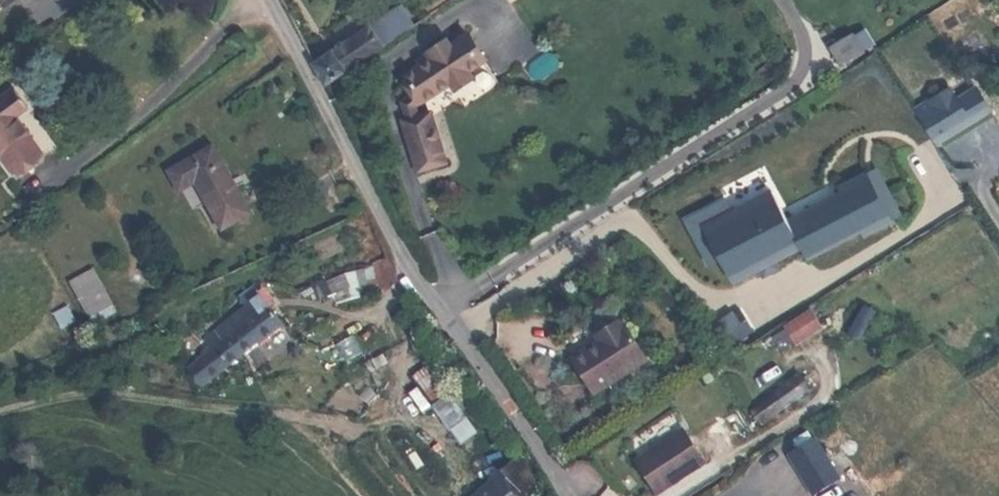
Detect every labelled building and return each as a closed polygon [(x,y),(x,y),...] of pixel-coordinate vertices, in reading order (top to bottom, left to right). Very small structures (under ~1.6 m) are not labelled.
[(369,26),(383,46),(397,37),(410,28),(396,8),(369,26)] [(369,26),(314,63),(326,84),(383,46),(369,26)] [(858,31),(848,38),(857,53),(867,46),(858,31)] [(445,163),(430,111),(417,115),(414,105),(451,81),(455,87),(472,76),(468,70),(483,60),(467,35),(451,45),(447,40),(430,51),(434,56),(421,65),(406,75),(417,92),(403,101),(408,118),(403,120),(418,171),(445,163)] [(848,38),(835,45),(845,62),(857,53),(848,38)] [(9,168),(37,147),(16,116),(29,107),(15,88),(0,98),(0,155),(9,168)] [(252,214),(213,146),(167,172),(176,188),(192,178),(195,183),(222,231),(252,214)] [(37,147),(9,168),(13,174),(41,153),(37,147)] [(873,166),(864,171),(877,195),(886,190),(873,166)] [(702,227),(720,260),(733,283),(759,269),(775,260),(799,247),(806,259),(861,229),(864,234),(890,219),(877,196),(887,191),(886,190),(877,195),(864,171),(837,186),(840,190),(786,220),(770,190),(731,211),(702,227)] [(179,193),(195,183),(192,178),(176,188),(179,193)] [(887,191),(877,196),(890,219),(899,214),(887,191)] [(709,267),(720,260),(702,227),(731,211),(724,200),(684,221),(709,267)] [(759,269),(763,277),(779,268),(775,260),(759,269)] [(111,303),(93,270),(70,282),(88,316),(111,303)] [(259,292),(248,301),(259,312),(269,304),(259,292)] [(188,369),(203,388),(259,342),(261,344),(285,324),(269,304),(259,312),(248,301),(221,323),(231,335),(188,369)] [(76,321),(68,307),(53,314),(61,329),(76,321)] [(785,329),(795,344),(821,327),(811,312),(785,329)] [(727,349),(748,336),(733,313),(713,326),(727,349)] [(421,330),(428,339),(437,332),(430,322),(421,330)] [(602,344),(575,361),(598,397),(651,364),(628,327),(626,328),(623,323),(606,334),(609,340),(602,344)] [(606,334),(599,338),(602,344),(609,340),(606,334)] [(802,376),(777,393),(788,408),(812,392),(802,376)] [(788,408),(777,393),(761,403),(758,399),(747,407),(760,426),(788,408)] [(708,463),(688,432),(648,457),(667,489),(708,463)] [(831,469),(815,443),(789,459),(806,485),(831,469)] [(537,491),(527,479),(538,468),(518,449),(493,476),(497,480),(482,495),(532,495),(537,491)] [(648,457),(639,463),(659,494),(667,489),(648,457)] [(831,469),(806,485),(813,495),(816,495),(840,481),(831,469)]
